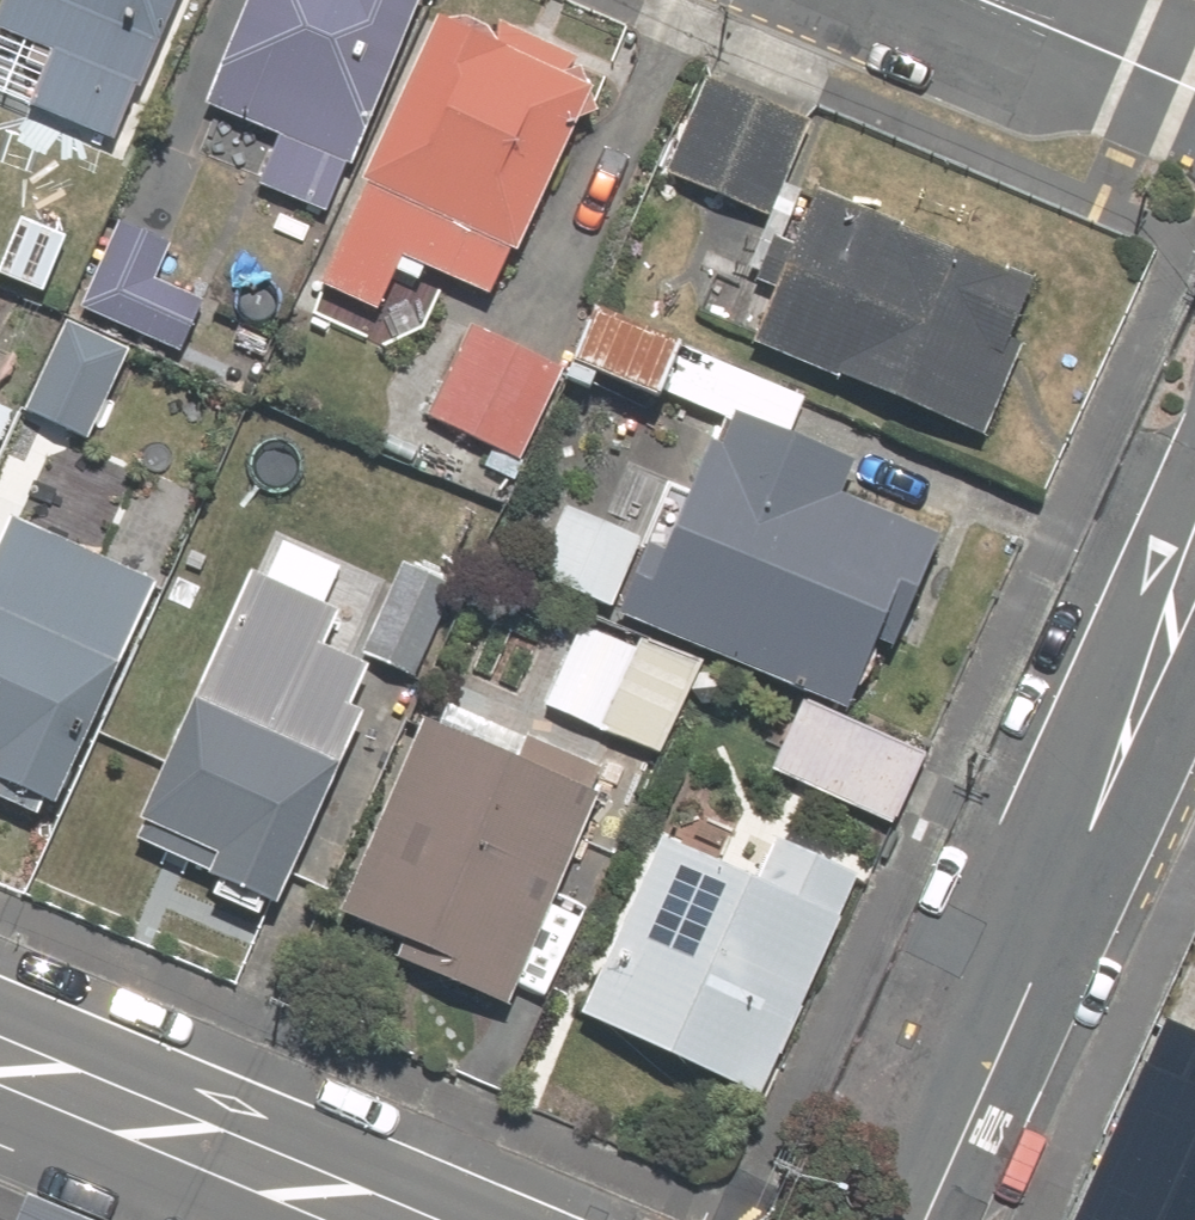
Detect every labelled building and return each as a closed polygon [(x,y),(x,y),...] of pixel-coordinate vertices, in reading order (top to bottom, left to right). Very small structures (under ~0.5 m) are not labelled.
[(0,29),(0,97),(117,147),(141,90),(145,91),(184,0),(12,0),(0,29)] [(208,111),(282,142),(261,191),(330,220),(352,169),(357,171),(430,0),(256,0),(208,111)] [(450,28),(445,26),(368,191),(373,193),(325,291),(384,318),(402,276),(423,287),(430,274),(496,303),(518,259),(525,262),(589,126),(604,120),(598,103),(601,98),(594,95),(589,76),(573,78),(580,63),(508,30),(500,44),(495,36),(473,26),(450,28)] [(815,128),(711,83),(670,177),(774,223),(815,128)] [(848,384),(987,442),(1028,350),(1018,346),(1041,288),(821,197),(800,250),(779,242),(761,287),(780,295),(758,350),(846,388),(848,384)] [(174,248),(123,226),(84,313),(185,358),(208,305),(158,283),(174,248)] [(694,354),(609,319),(577,392),(600,402),(607,387),(670,414),(694,354)] [(136,355),(72,326),(29,416),(93,448),(136,355)] [(570,374),(476,329),(432,421),(497,452),(488,470),(517,484),(570,374)] [(0,407),(0,461),(21,416),(0,407)] [(655,552),(624,623),(854,719),(887,649),(901,655),(950,544),(848,503),(863,469),(742,420),(731,451),(717,446),(673,559),(655,552)] [(616,614),(646,543),(568,511),(539,581),(616,614)] [(15,522),(0,558),(0,787),(6,790),(0,803),(0,806),(45,825),(52,809),(64,816),(163,590),(15,522)] [(467,595),(406,567),(364,657),(424,685),(467,595)] [(286,914),(371,722),(358,716),(376,675),(330,654),(347,618),(257,579),(146,830),(149,831),(142,847),(217,880),(216,884),(225,889),(218,903),(267,924),(273,909),(286,914)] [(666,761),(708,667),(642,638),(601,733),(666,761)] [(776,776),(898,831),(931,760),(809,704),(776,776)] [(442,731),(431,726),(346,922),(410,949),(403,966),(513,1013),(605,802),(595,798),(605,774),(452,708),(442,731)] [(766,1105),(849,926),(844,924),(865,878),(777,838),(756,884),(668,844),(586,1022),(766,1105)] [(1155,1000),(1054,1219),(1194,1219),(1194,1018),(1155,1000)]
